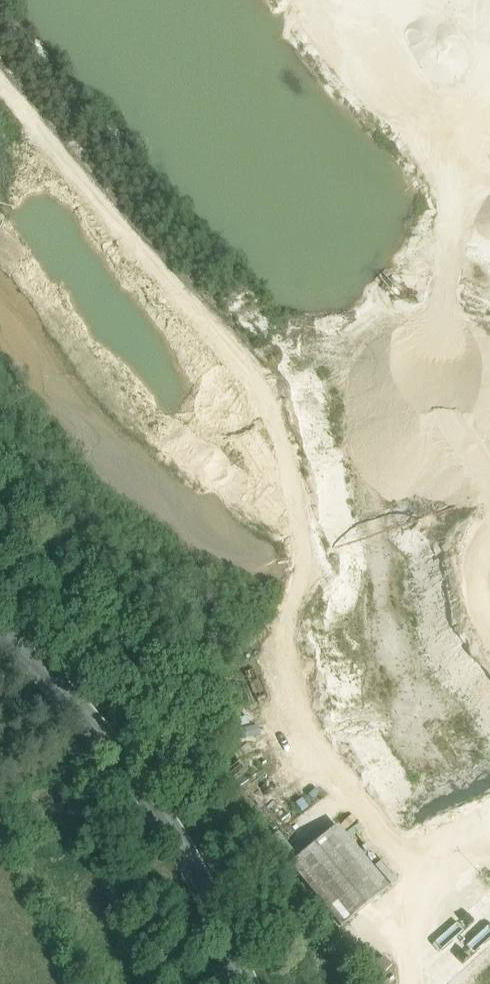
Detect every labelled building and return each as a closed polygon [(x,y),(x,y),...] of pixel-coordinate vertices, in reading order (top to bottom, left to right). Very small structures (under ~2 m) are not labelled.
[(334,832),(287,870),(338,932),(385,894),(334,832)] [(290,856),(275,838),(267,845),(281,863),(290,856)] [(381,963),(369,975),(378,983),(390,971),(381,963)]
